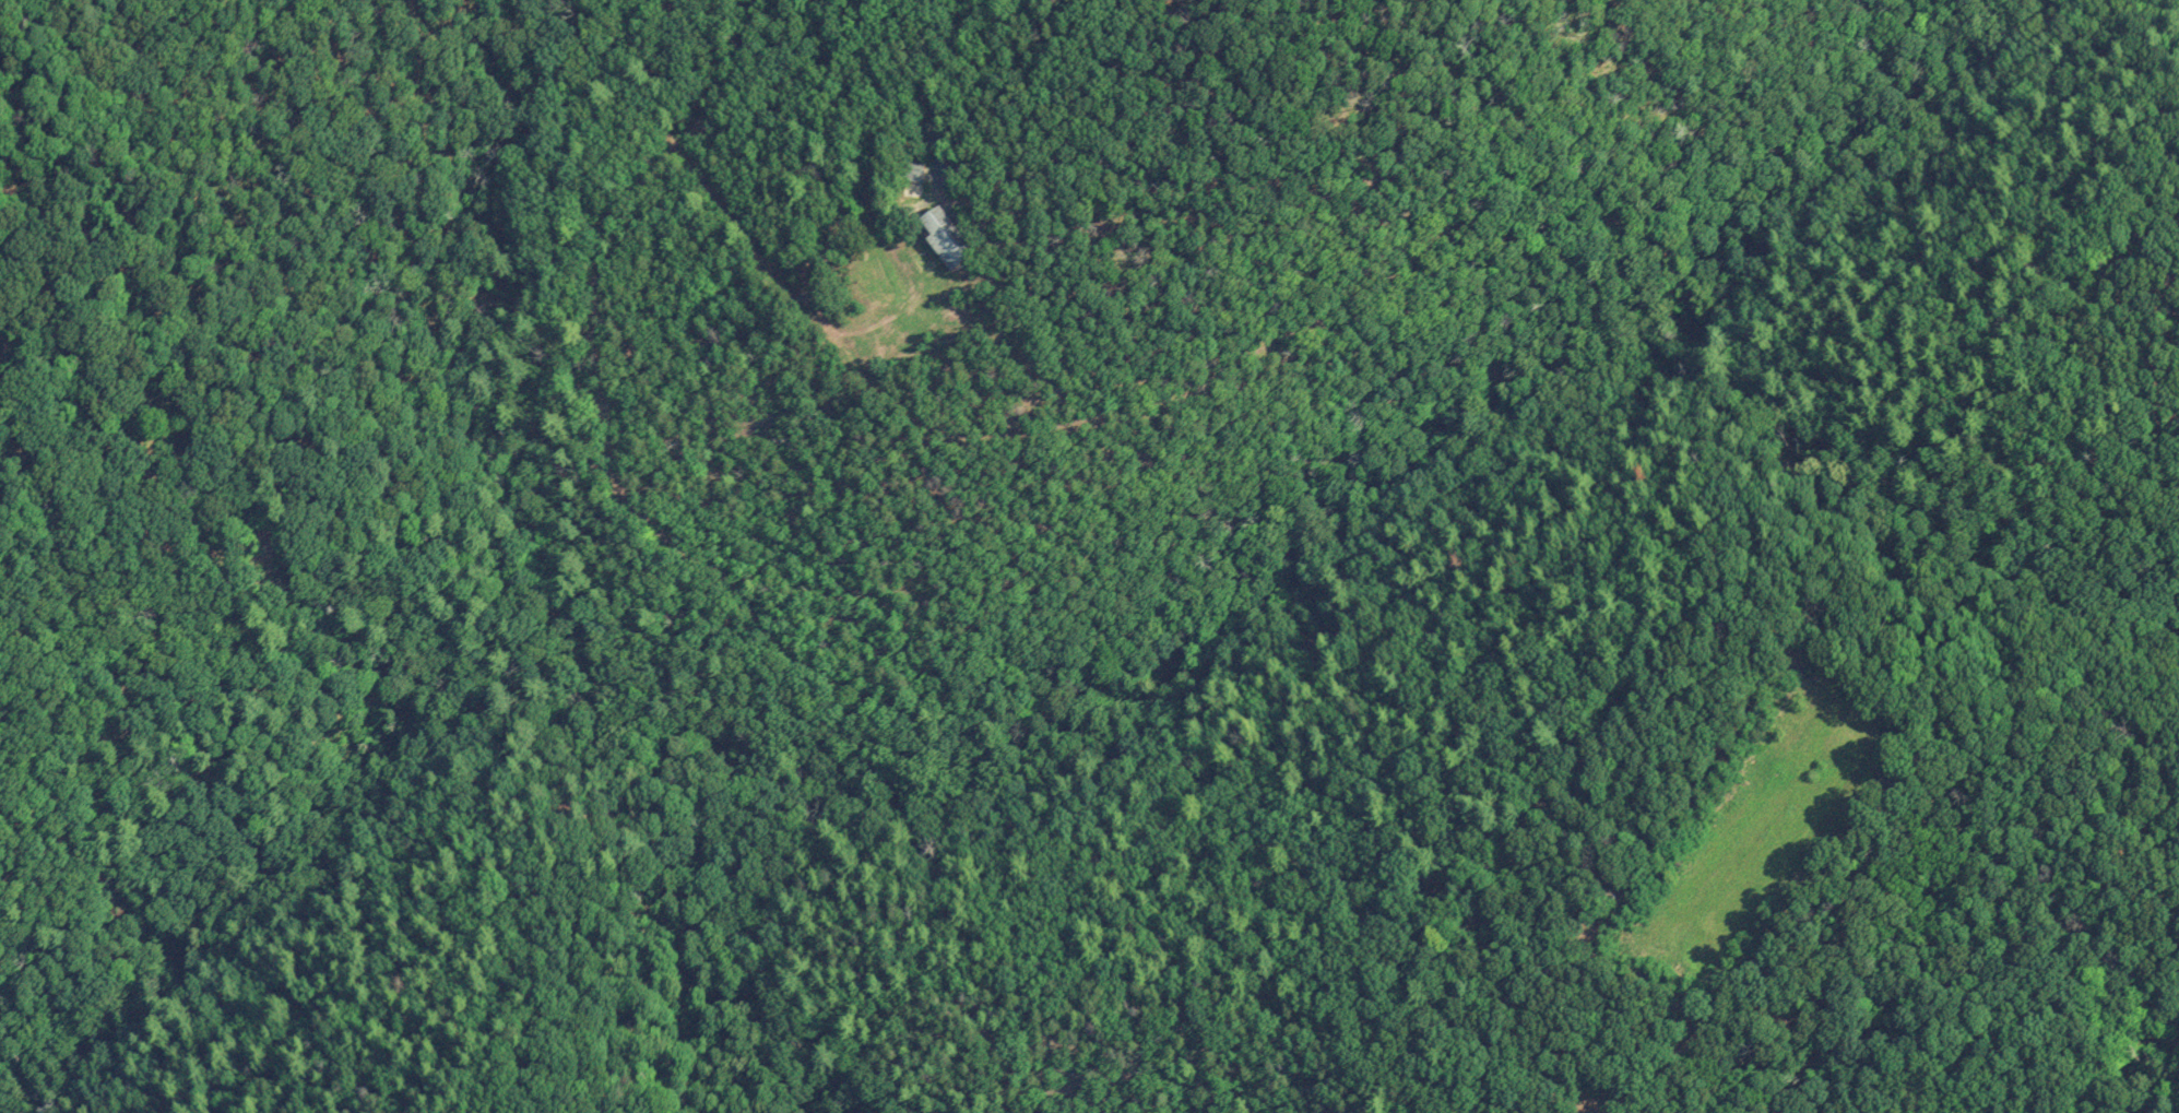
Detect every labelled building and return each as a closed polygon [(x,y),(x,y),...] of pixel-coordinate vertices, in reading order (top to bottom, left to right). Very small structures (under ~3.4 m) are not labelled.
[(910,183),(927,183),(927,163),(910,163),(910,183)] [(934,241),(956,275),(979,260),(946,209),(925,223),(936,240),(934,241)]
